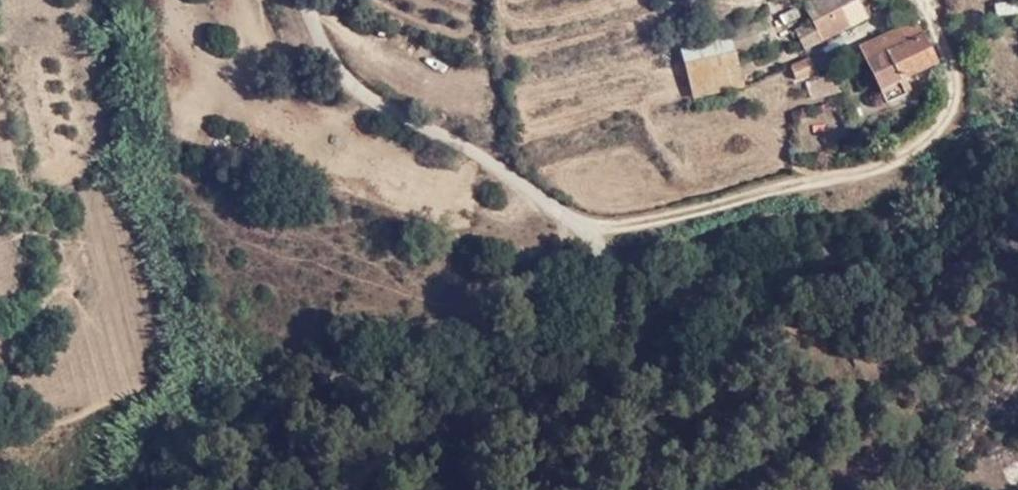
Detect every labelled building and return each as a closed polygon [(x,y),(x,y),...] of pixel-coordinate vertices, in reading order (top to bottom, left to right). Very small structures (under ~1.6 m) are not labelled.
[(859,3),(857,0),(813,0),(805,4),(813,21),(795,33),(804,48),(866,15),(859,3)] [(801,17),(794,4),(777,13),(784,27),(801,17)] [(758,20),(731,27),(735,49),(763,43),(758,20)] [(914,21),(862,47),(889,102),(906,93),(899,79),(937,62),(914,21)] [(735,49),(731,27),(679,39),(683,61),(735,49)] [(735,49),(683,61),(690,101),(743,89),(735,49)] [(815,68),(811,59),(791,68),(797,78),(815,68)] [(838,75),(810,82),(813,97),(842,90),(838,75)]
